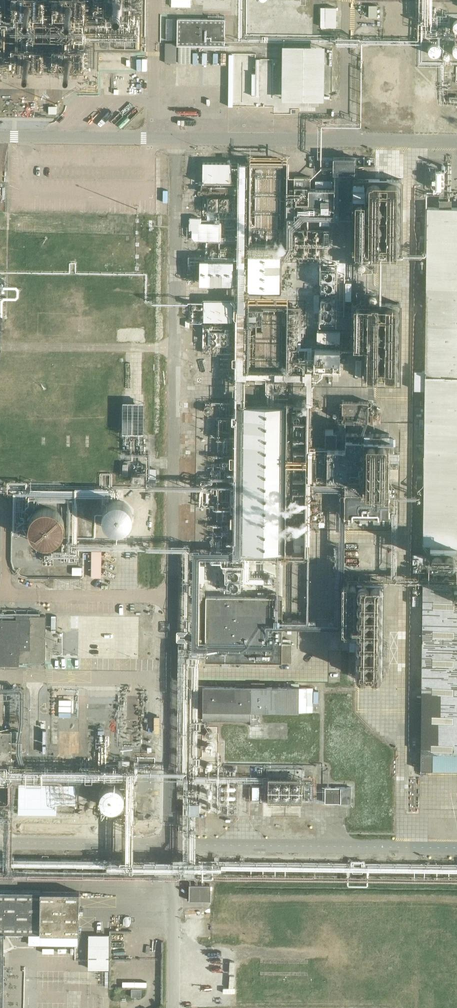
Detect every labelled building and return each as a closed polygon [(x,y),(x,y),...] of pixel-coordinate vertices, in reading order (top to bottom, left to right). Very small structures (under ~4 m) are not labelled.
[(340,3),(323,2),(323,25),(340,25),(340,3)] [(193,63),(194,45),(230,45),(231,35),(238,35),(239,23),(229,23),(229,15),(168,14),(168,39),(167,39),(167,62),(193,63)] [(291,97),(329,97),(330,40),(286,39),(286,94),(274,93),(274,67),(281,67),(281,58),(262,58),(261,104),(275,104),(275,111),(291,111),(291,97)] [(436,57),(437,56),(438,56),(439,55),(440,54),(440,53),(441,52),(441,51),(441,50),(441,49),(440,48),(440,47),(439,46),(438,45),(437,45),(436,44),(434,44),(433,44),(432,45),(431,46),(430,46),(429,47),(429,48),(429,50),(429,51),(429,52),(429,53),(430,54),(431,55),(432,56),(433,56),(435,57),(436,57)] [(286,277),(286,244),(252,244),(253,155),(246,155),(244,254),(253,254),(253,258),(246,258),(245,304),(253,304),(253,277),(286,277)] [(236,180),(237,158),(205,157),(204,179),(236,180)] [(348,162),(339,161),(338,166),(354,168),(355,159),(348,158),(348,162)] [(327,190),(327,203),(336,203),(336,190),(327,190)] [(211,194),(211,207),(219,207),(219,204),(215,204),(215,194),(211,194)] [(427,214),(425,370),(414,370),(414,389),(424,389),(423,543),(430,543),(429,560),(442,560),(442,563),(456,563),(456,583),(422,583),(421,696),(417,695),(416,701),(421,701),(420,773),(426,773),(426,769),(456,770),(456,207),(427,207),(427,209),(423,209),(423,214),(427,214)] [(204,214),(193,214),(193,237),(223,237),(223,218),(204,218),(204,214)] [(239,282),(240,252),(204,251),(203,281),(239,282)] [(208,315),(237,315),(237,292),(208,292),(208,315)] [(307,338),(307,351),(317,351),(316,338),(307,338)] [(345,371),(346,344),(320,343),(319,370),(345,371)] [(313,393),(302,392),(302,421),(303,421),(303,429),(315,429),(316,365),(310,365),(296,365),(296,371),(314,371),(313,393)] [(242,550),(286,551),(287,405),(234,405),(234,430),(243,430),(242,550)] [(355,435),(371,436),(371,426),(355,425),(355,435)] [(63,531),(63,527),(63,523),(62,520),(60,517),(58,514),(55,511),(52,510),(48,508),(45,508),(41,508),(38,509),(33,511),(30,513),(28,516),(26,520),(25,523),(24,527),(25,530),(26,534),(28,538),(30,541),(33,543),(36,545),(39,546),(43,547),(47,547),(50,546),(54,544),(57,541),(60,539),(62,535),(63,531)] [(299,522),(314,524),(315,514),(305,512),(304,518),(300,517),(299,522)] [(94,547),(94,575),(105,575),(105,547),(94,547)] [(84,574),(85,564),(74,564),(74,574),(84,574)] [(205,661),(291,662),(291,643),(281,643),(282,597),(206,596),(205,661)] [(286,602),(286,613),(299,613),(299,605),(304,605),(304,602),(286,602)] [(18,664),(18,663),(22,663),(22,661),(45,661),(45,615),(0,614),(0,664),(18,664)] [(235,686),(203,686),(202,720),(250,720),(251,711),(312,711),(312,687),(247,686),(248,684),(235,684),(235,686)] [(269,725),(250,725),(250,739),(269,739),(269,725)] [(11,741),(19,741),(20,731),(0,731),(0,776),(11,776),(11,741)] [(274,771),(274,794),(310,794),(311,772),(274,771)] [(75,777),(19,777),(19,782),(8,782),(8,804),(18,804),(18,813),(47,813),(47,805),(56,805),(56,801),(75,801),(75,777)] [(125,797),(125,795),(125,792),(124,789),(123,787),(121,785),(119,783),(116,782),(114,781),(111,781),(107,782),(104,783),(102,785),(100,787),(99,789),(98,792),(98,794),(98,797),(99,799),(100,802),(101,804),(104,805),(106,807),(109,808),(111,808),(114,808),(116,807),(120,805),(122,802),(124,800),(125,797)] [(345,787),(330,787),(329,797),(344,798),(345,787)] [(203,800),(187,799),(187,813),(202,813),(203,800)] [(215,895),(216,879),(193,879),(193,895),(215,895)] [(3,932),(29,932),(29,944),(77,944),(77,933),(79,933),(79,892),(0,891),(0,1007),(3,1007),(3,932)] [(109,936),(88,936),(88,968),(109,968),(109,936)]
